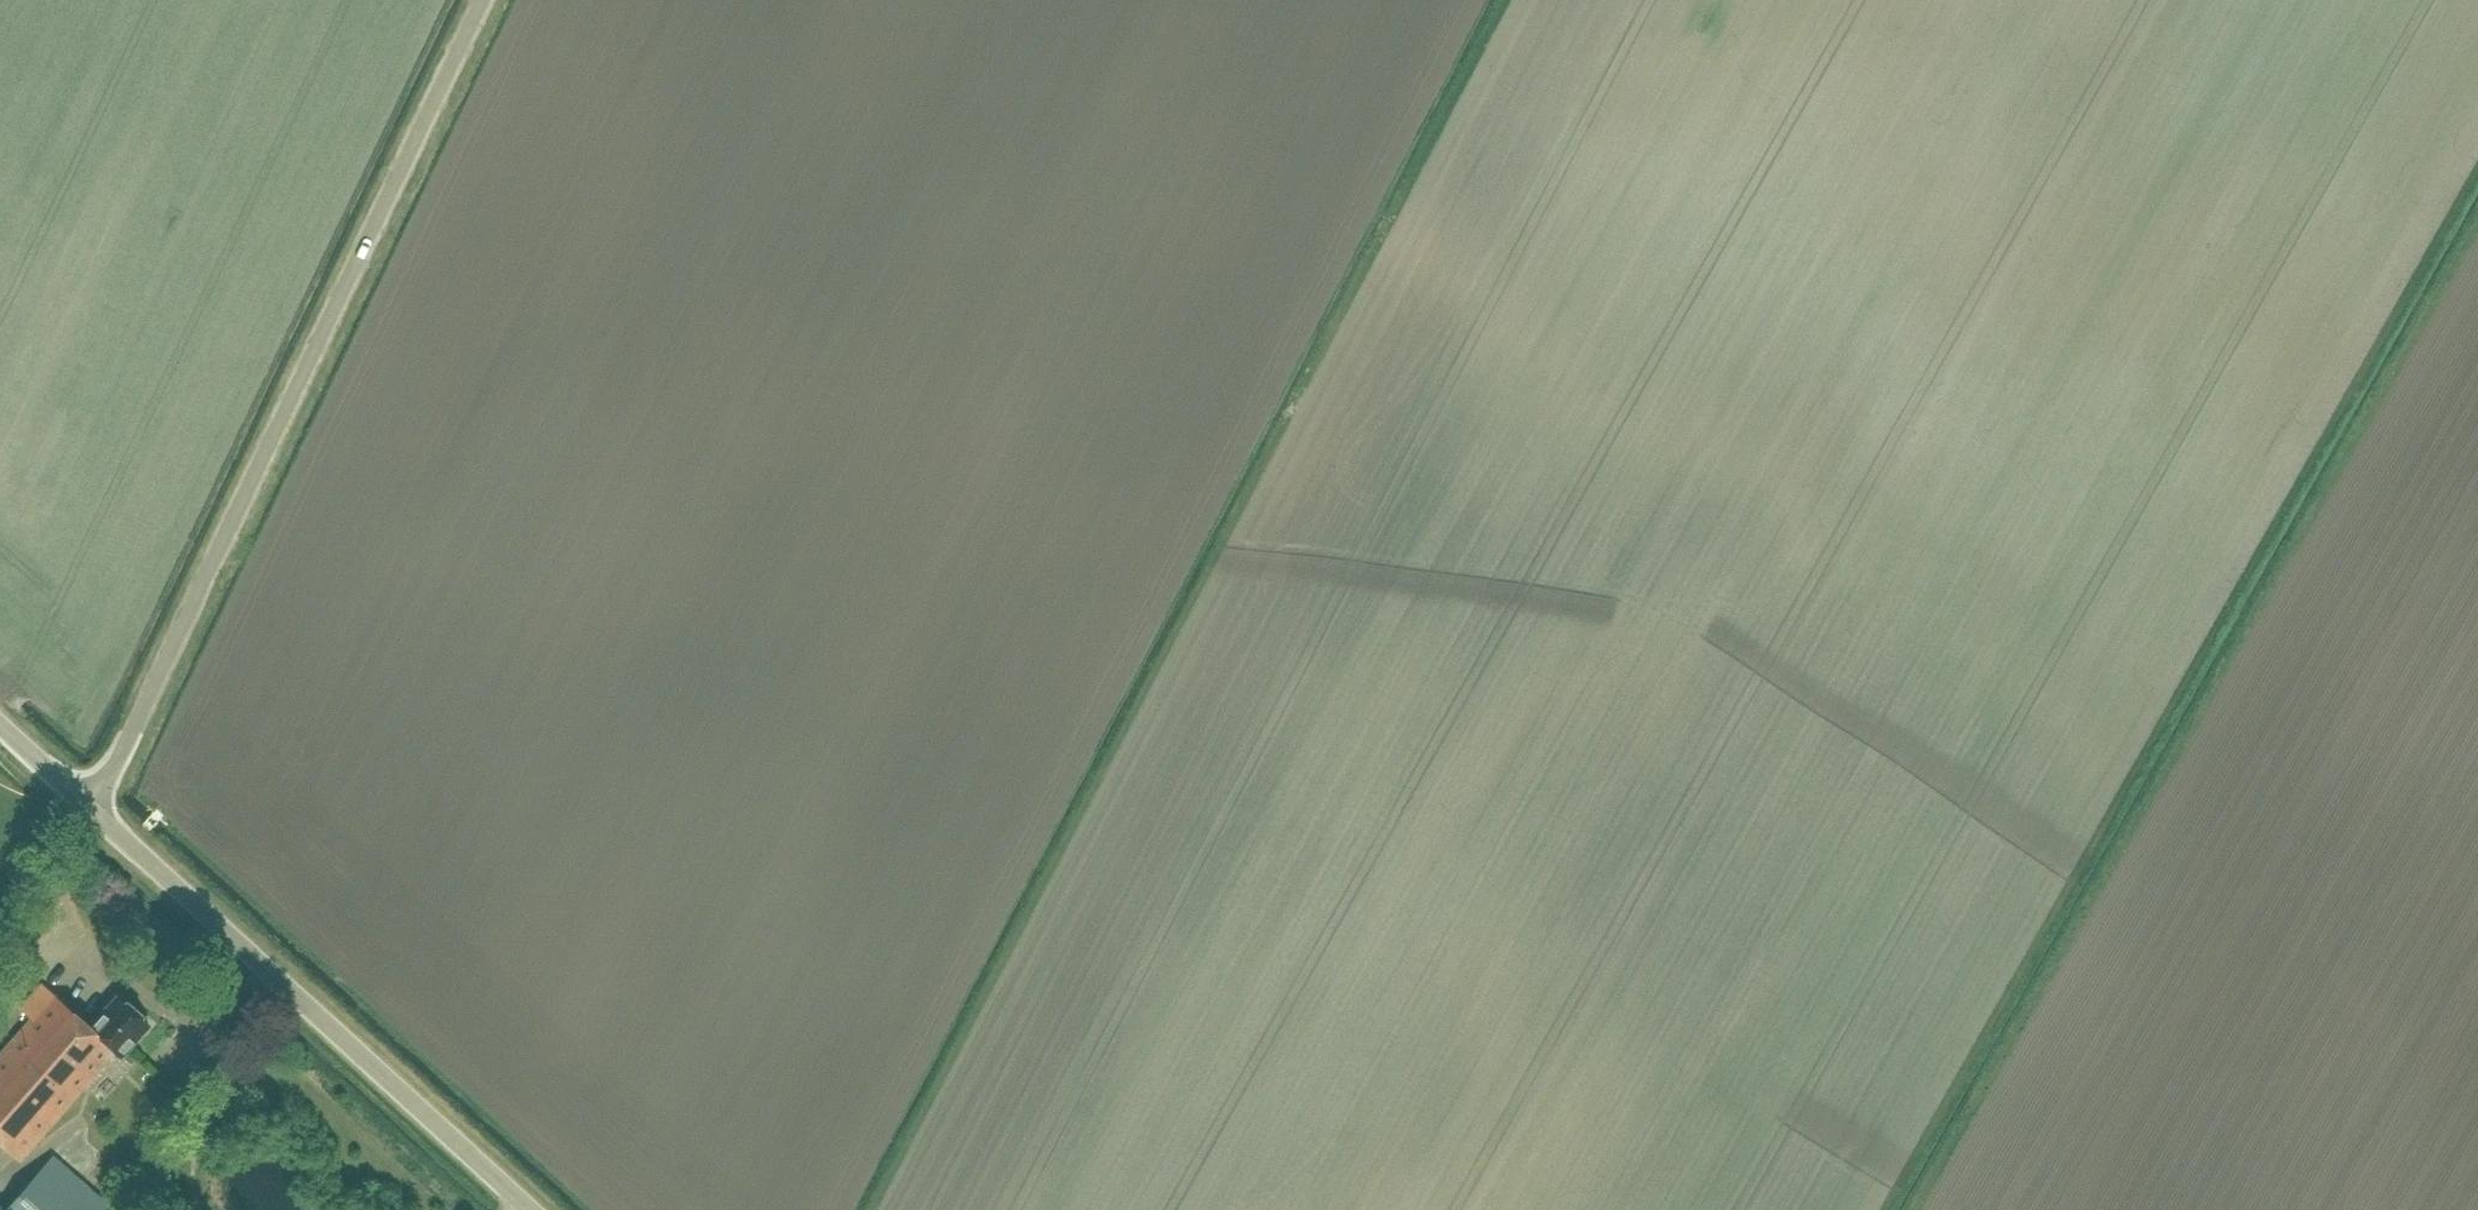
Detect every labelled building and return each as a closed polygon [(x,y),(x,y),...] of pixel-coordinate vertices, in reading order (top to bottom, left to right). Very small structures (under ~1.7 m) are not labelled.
[(32,1018),(0,1054),(0,1142),(18,1158),(113,1049),(120,1055),(148,1023),(117,996),(90,1027),(42,985),(22,1009),(32,1018)] [(53,1157),(6,1209),(113,1209),(53,1157)]
